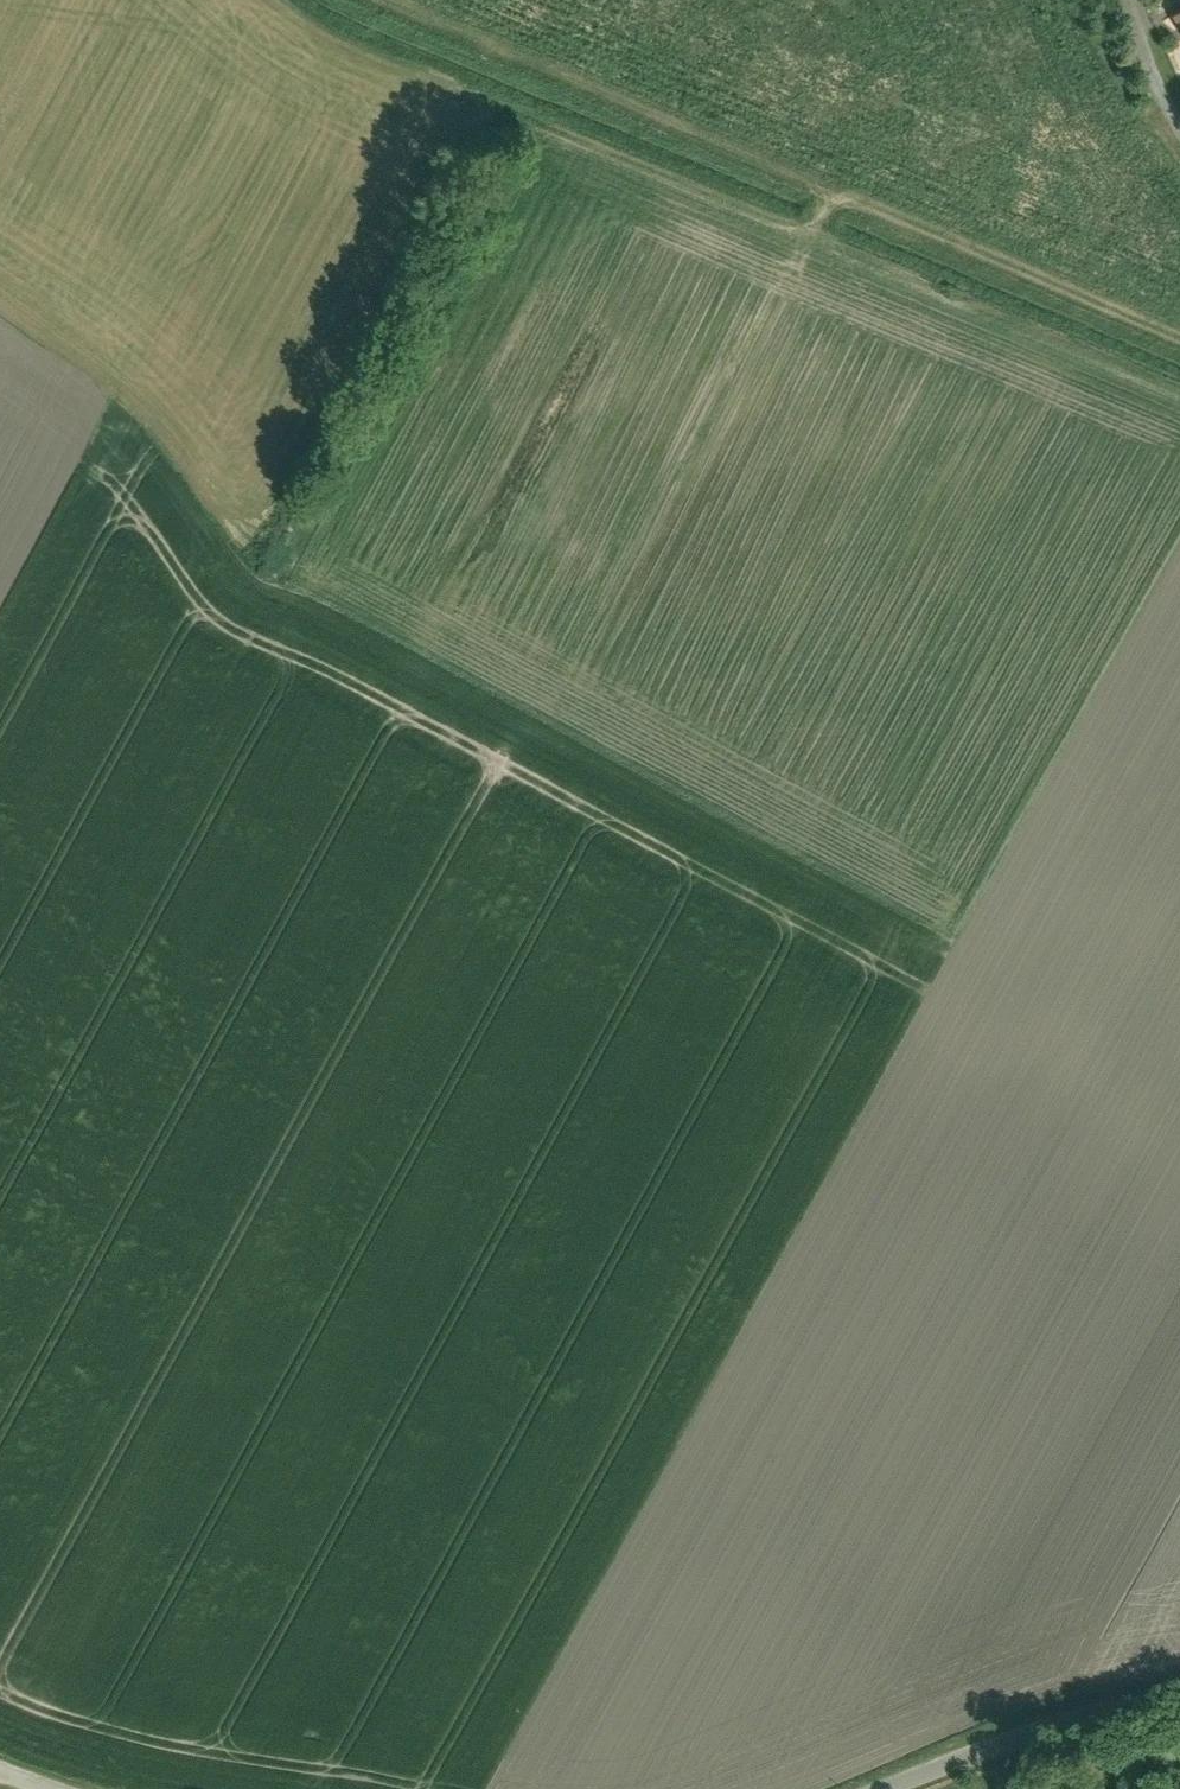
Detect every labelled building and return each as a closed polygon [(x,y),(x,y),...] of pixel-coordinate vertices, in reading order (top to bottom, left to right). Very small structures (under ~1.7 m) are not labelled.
[(1167,15),(1179,34),(1179,7),(1167,15)]
